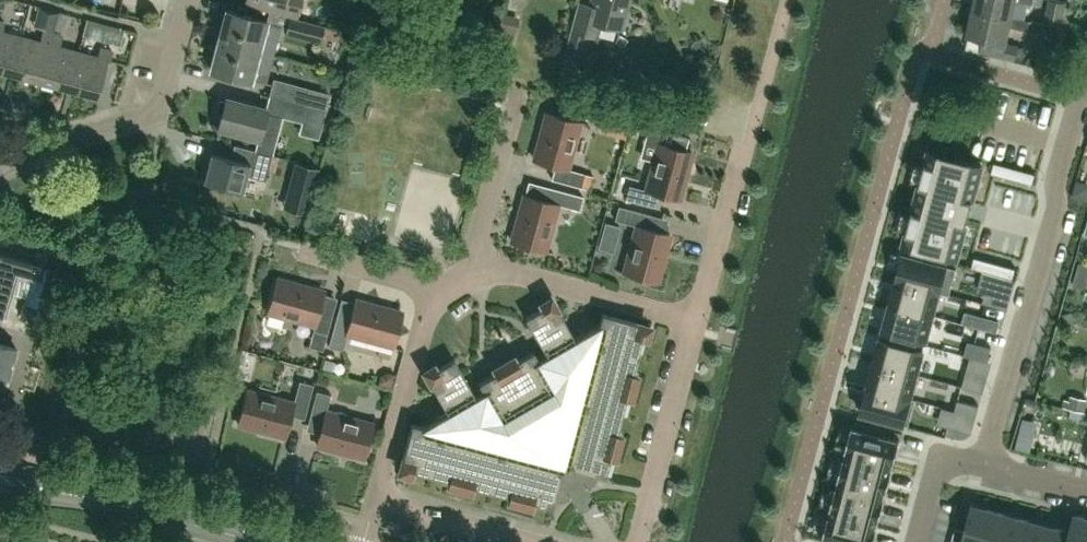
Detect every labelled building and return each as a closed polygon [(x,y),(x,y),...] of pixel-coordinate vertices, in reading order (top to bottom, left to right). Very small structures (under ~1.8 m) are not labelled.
[(259,6),(296,16),(300,0),(261,0),(259,6)] [(627,0),(592,0),(591,5),(578,1),(565,53),(577,56),(583,34),(586,35),(590,20),(619,28),(627,0)] [(973,8),(1012,17),(1012,16),(1016,0),(1033,4),(1034,0),(974,0),(973,8)] [(1066,3),(1053,0),(1049,0),(1046,17),(1062,21),(1066,3)] [(54,31),(59,12),(39,7),(34,26),(54,31)] [(973,8),(967,34),(983,37),(980,50),(1014,58),(1017,45),(1006,42),(1010,26),(1027,30),(1029,20),(1012,16),(1012,17),(973,8)] [(218,39),(258,50),(262,36),(276,40),(280,26),(265,22),(266,20),(225,10),(218,39)] [(519,17),(502,13),(498,30),(515,34),(519,17)] [(325,26),(288,16),(284,35),(320,44),(325,26)] [(87,19),(82,35),(120,45),(124,29),(87,19)] [(22,36),(1,31),(4,22),(0,21),(0,73),(11,76),(22,36)] [(41,41),(22,36),(11,76),(40,83),(53,32),(44,30),(41,41)] [(62,35),(53,32),(40,83),(68,91),(78,51),(59,46),(62,35)] [(258,50),(218,39),(210,69),(250,79),(250,78),(265,82),(269,68),(254,65),(258,50)] [(98,56),(78,51),(68,91),(97,98),(107,60),(110,61),(112,50),(100,47),(98,56)] [(269,94),(309,105),(312,93),(306,91),(307,87),(273,77),(269,94)] [(309,105),(269,94),(269,95),(275,97),(271,110),(305,119),(309,105)] [(225,96),(224,101),(219,99),(215,113),(221,114),(217,127),(259,139),(268,108),(225,96)] [(547,112),(534,160),(555,165),(551,178),(580,186),(584,173),(567,168),(580,121),(547,112)] [(662,129),(646,190),(629,185),(626,198),(654,206),(658,193),(679,199),(692,151),(684,149),(688,136),(662,129)] [(272,154),(234,144),(230,158),(210,152),(203,181),(242,191),(247,174),(265,179),(272,154)] [(908,228),(904,243),(957,257),(982,164),(929,150),(925,164),(921,181),(912,212),(908,228)] [(1036,173),(994,162),(991,173),(1033,184),(1036,173)] [(295,209),(306,212),(317,170),(307,167),(295,209)] [(1079,180),(1075,193),(1086,196),(1086,182),(1079,180)] [(583,196),(549,187),(546,200),(524,194),(511,242),(545,251),(557,204),(579,210),(583,196)] [(670,234),(649,228),(652,215),(618,206),(615,219),(637,225),(624,272),(657,281),(670,234)] [(40,257),(0,246),(0,315),(6,317),(18,275),(32,278),(34,279),(40,257)] [(896,279),(950,294),(956,268),(904,254),(897,279),(896,279)] [(1013,278),(1016,268),(975,257),(972,267),(1013,278)] [(1011,296),(1015,281),(998,276),(994,291),(1011,296)] [(277,278),(268,312),(315,324),(309,346),(322,350),(332,316),(318,312),(324,291),(277,278)] [(896,279),(890,303),(933,315),(939,292),(949,295),(950,294),(896,279)] [(394,346),(403,312),(355,300),(349,321),(336,317),(329,346),(343,350),(347,333),(394,346)] [(412,423),(400,467),(552,507),(556,492),(560,493),(589,476),(590,472),(605,476),(645,324),(602,313),(598,326),(575,339),(554,301),(525,317),(547,356),(539,360),(534,351),(479,383),(484,392),(476,397),(454,359),(426,375),(448,413),(425,426),(412,423)] [(890,303),(883,328),(926,340),(933,315),(890,303)] [(1073,312),(1062,314),(1065,326),(1075,324),(1073,312)] [(982,317),(980,327),(996,332),(999,321),(982,317)] [(874,362),(874,363),(917,374),(924,349),(881,337),(874,362)] [(987,361),(991,347),(968,341),(964,355),(987,361)] [(0,344),(0,403),(16,349),(0,344)] [(874,363),(867,387),(915,400),(916,398),(911,397),(917,374),(874,363)] [(380,375),(378,383),(393,388),(397,373),(387,370),(380,375)] [(975,390),(983,392),(987,377),(979,375),(975,390)] [(247,390),(238,424),(285,436),(291,415),(304,418),(313,384),(299,381),(294,403),(247,390)] [(867,387),(861,412),(909,425),(915,400),(867,387)] [(330,395),(317,391),(309,420),(322,423),(317,444),(364,457),(373,424),(326,411),(330,395)] [(958,399),(955,410),(976,416),(979,405),(958,399)] [(1086,404),(1063,399),(1061,408),(1071,409),(1082,412),(1085,412),(1086,404)] [(955,410),(950,427),(971,433),(976,416),(955,410)] [(856,421),(855,428),(883,435),(885,428),(856,421)] [(846,449),(847,450),(846,453),(892,465),(893,462),(894,462),(900,440),(883,435),(855,428),(852,427),(851,428),(846,449)] [(838,478),(840,479),(839,482),(884,494),(885,491),(887,491),(893,469),(891,468),(892,465),(846,453),(846,457),(844,456),(844,457),(838,478)] [(831,507),(830,508),(832,508),(831,512),(876,523),(877,520),(879,520),(885,498),(883,498),(884,494),(839,482),(838,486),(836,485),(836,486),(831,507)] [(956,527),(952,541),(988,541),(996,511),(973,505),(966,530),(956,527)] [(996,511),(988,541),(1012,541),(1019,517),(996,511)] [(823,537),(842,541),(873,541),(877,527),(876,527),(876,523),(831,512),(830,515),(829,515),(828,515),(823,536),(823,537)] [(1075,514),(1068,541),(1086,541),(1086,517),(1075,514)] [(1019,517),(1012,541),(1037,541),(1042,523),(1019,517)] [(1065,530),(1042,523),(1037,541),(1062,541),(1065,530)]
